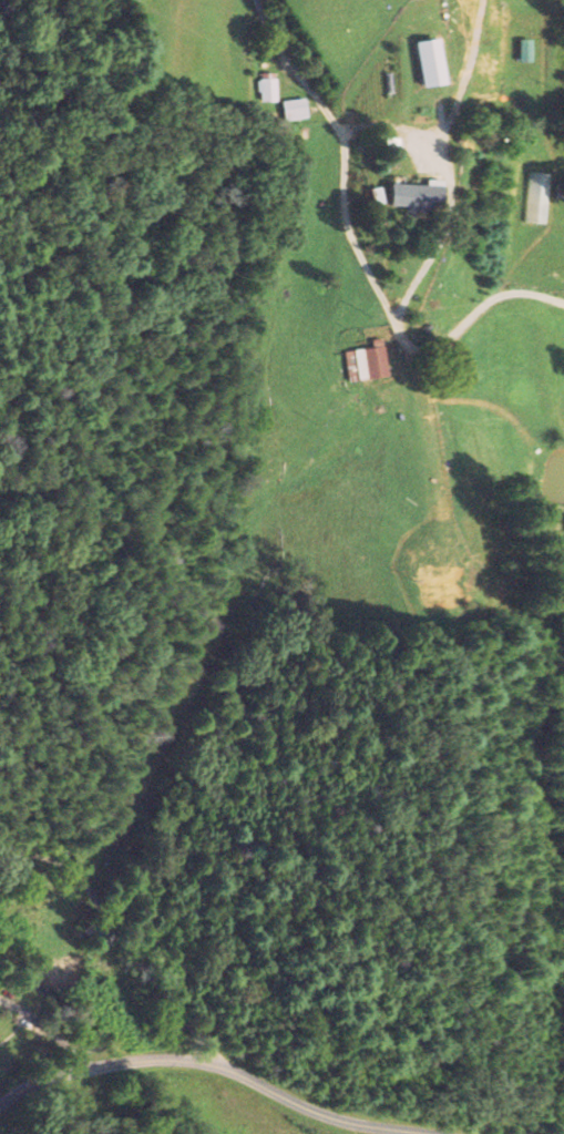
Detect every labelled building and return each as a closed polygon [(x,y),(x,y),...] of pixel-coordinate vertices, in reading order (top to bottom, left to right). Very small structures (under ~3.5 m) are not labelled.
[(417,42),(423,87),(446,85),(440,39),(417,42)] [(520,62),(533,62),(534,40),(521,40),(520,62)] [(276,73),(259,74),(260,102),(277,102),(276,73)] [(284,121),(309,119),(307,98),(282,101),(284,121)] [(546,224),(550,173),(530,171),(525,222),(546,224)] [(393,185),(393,208),(443,207),(443,180),(428,180),(428,184),(393,185)] [(389,377),(383,338),(372,340),(373,348),(344,352),(348,382),(389,377)]
